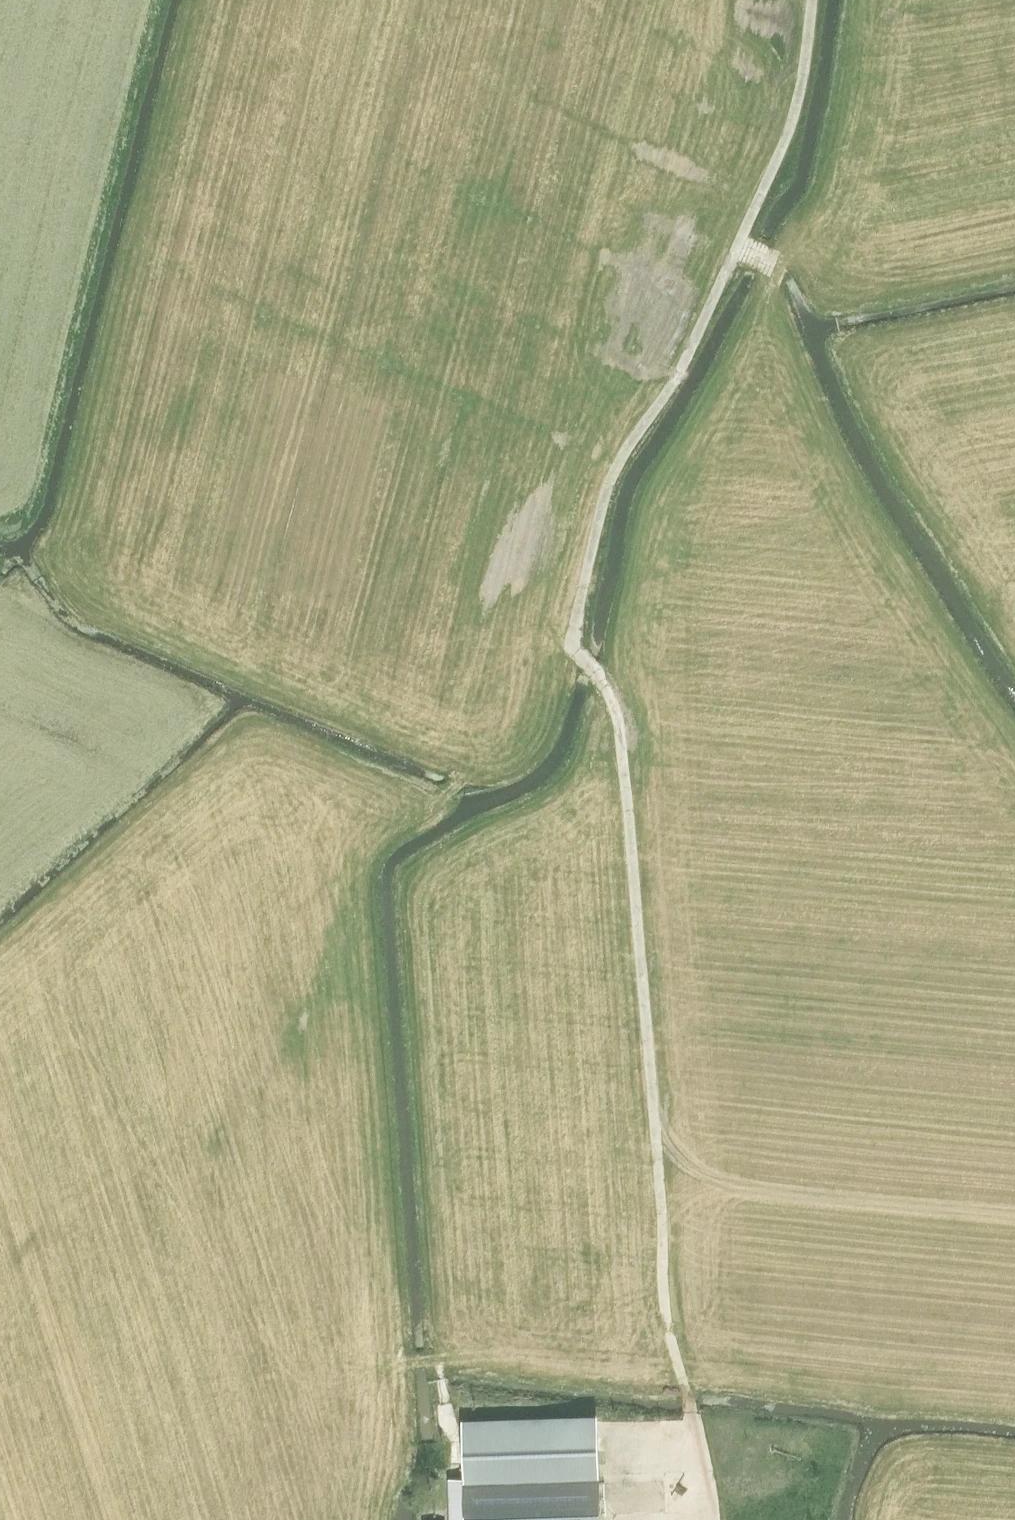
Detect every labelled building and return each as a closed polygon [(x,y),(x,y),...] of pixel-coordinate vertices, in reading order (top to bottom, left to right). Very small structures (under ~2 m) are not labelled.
[(463,1419),(465,1476),(467,1519),(599,1519),(597,1474),(596,1413),(463,1419)] [(451,1477),(452,1519),(467,1519),(465,1476),(451,1477)]
